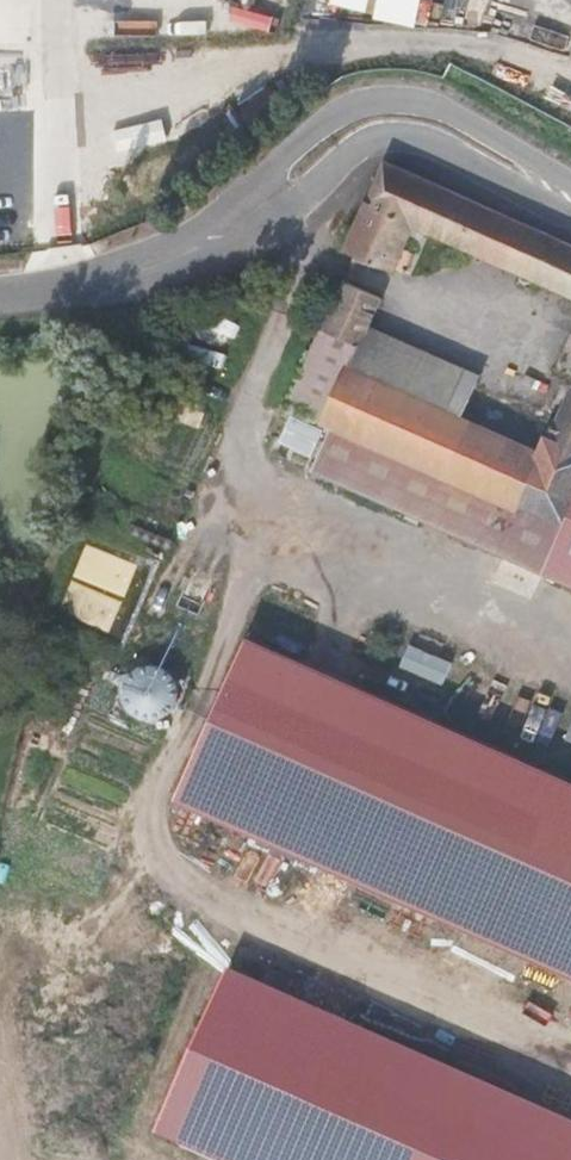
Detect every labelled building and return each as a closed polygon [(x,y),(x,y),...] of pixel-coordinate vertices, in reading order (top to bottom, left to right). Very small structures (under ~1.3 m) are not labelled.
[(390,156),(349,247),(360,252),(398,268),(419,224),(570,290),(570,237),(390,156)] [(388,290),(349,275),(334,309),(320,341),(357,358),(372,324),(388,290)] [(299,331),(320,341),(334,309),(313,300),(299,331)] [(565,408),(372,324),(357,358),(354,364),(548,446),(565,408)] [(354,364),(357,358),(320,341),(293,401),(330,416),(354,364)] [(565,408),(548,446),(354,364),(330,416),(311,461),(570,577),(570,393),(565,408)] [(313,452),(323,429),(294,417),(284,440),(313,452)] [(238,623),(165,787),(570,965),(570,773),(238,623)] [(410,646),(401,668),(441,685),(450,663),(410,646)] [(115,706),(166,729),(186,685),(135,662),(115,706)] [(158,1134),(215,1159),(570,1159),(570,1122),(232,970),(158,1134)]
